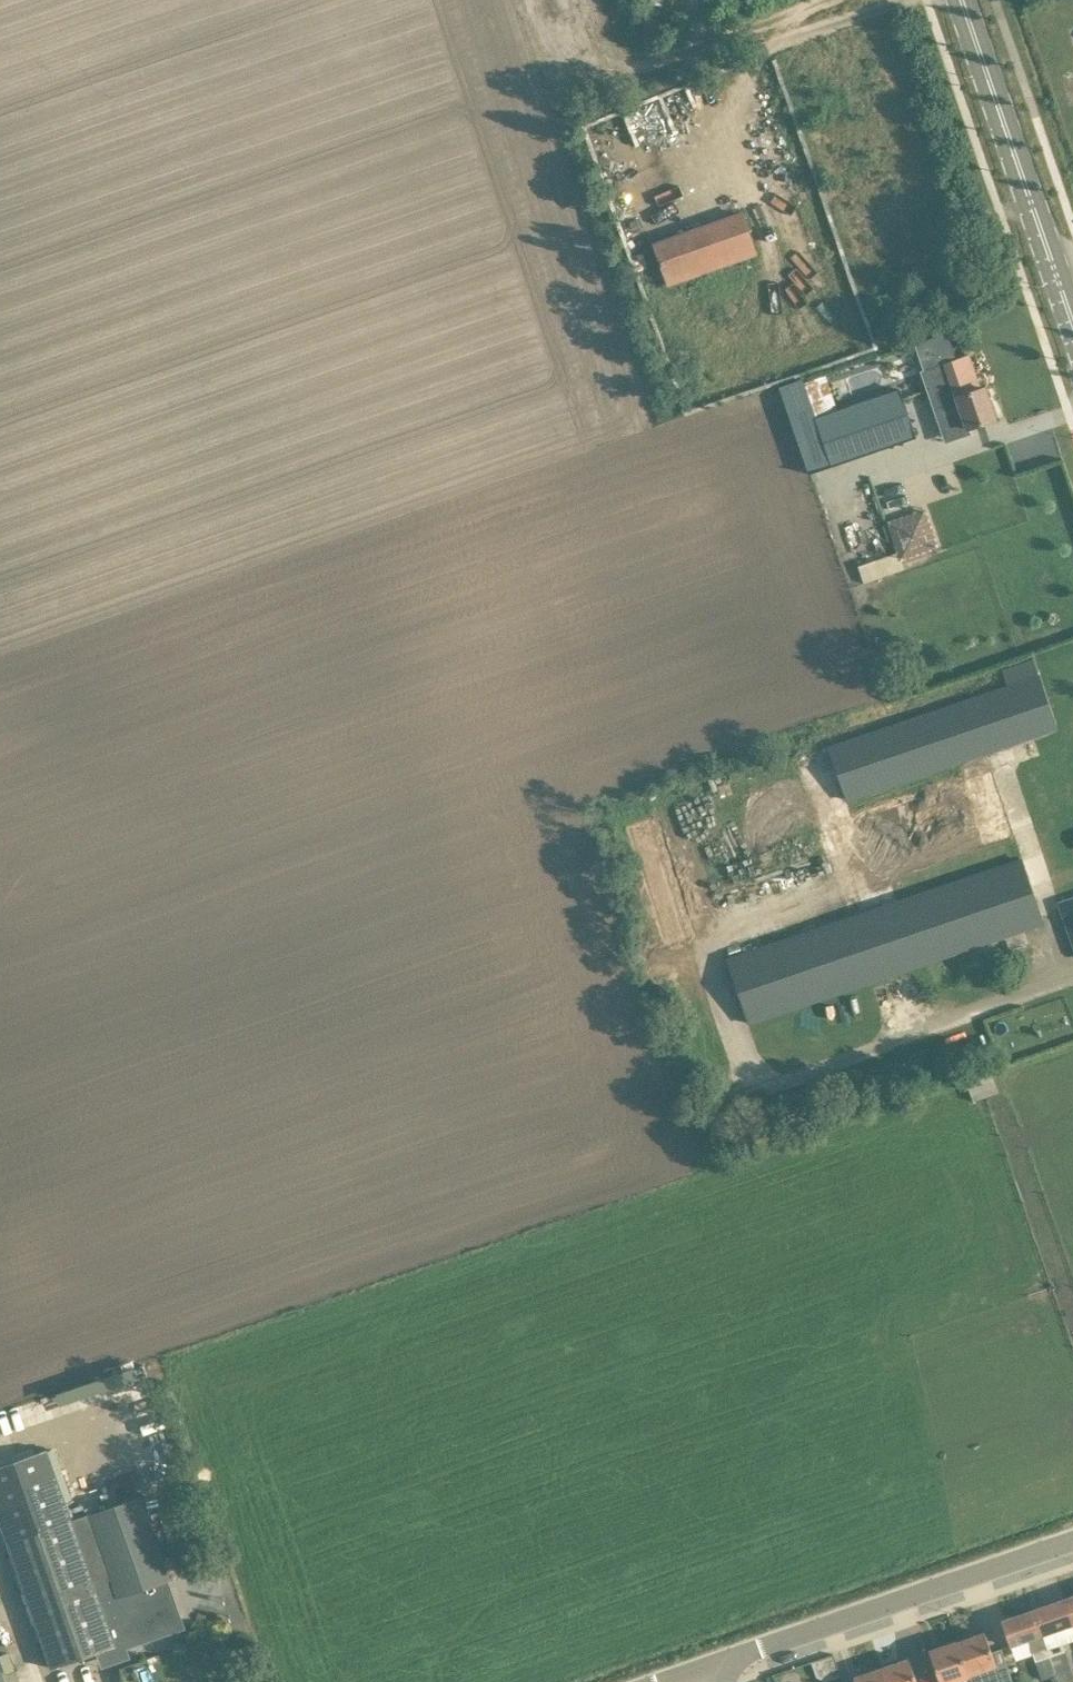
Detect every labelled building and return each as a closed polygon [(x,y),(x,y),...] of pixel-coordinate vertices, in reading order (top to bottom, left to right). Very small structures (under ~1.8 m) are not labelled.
[(742,213),(655,244),(669,284),(756,253),(742,213)] [(969,427),(996,418),(985,386),(968,392),(957,360),(930,370),(922,372),(933,405),(940,403),(952,438),(971,432),(969,427)] [(802,378),(778,386),(808,475),(917,438),(900,388),(815,417),(802,378)] [(924,511),(889,523),(901,557),(936,545),(924,511)] [(1034,659),(1001,670),(1006,685),(827,746),(847,802),(1058,730),(1034,659)] [(874,879),(1015,837),(996,772),(855,814),(874,879)] [(1044,922),(1022,859),(727,959),(749,1022),(1044,922)] [(1056,903),(1072,949),(1072,898),(1056,903)] [(7,1543),(51,1669),(96,1654),(101,1669),(117,1664),(129,1660),(125,1648),(184,1627),(167,1580),(172,1578),(142,1494),(73,1519),(69,1521),(46,1451),(0,1466),(0,1523),(7,1543)] [(1034,1608),(1043,1633),(1072,1623),(1072,1619),(1066,1598),(1034,1608)] [(1028,1638),(1033,1652),(1032,1653),(1035,1661),(1050,1655),(1047,1647),(1043,1633),(1034,1608),(1002,1620),(1010,1645),(1028,1638)] [(985,1631),(958,1641),(969,1673),(972,1681),(1000,1681),(1002,1681),(985,1631)] [(958,1641),(930,1650),(941,1681),(955,1681),(953,1678),(969,1673),(958,1641)] [(1050,1656),(1064,1651),(1061,1642),(1047,1647),(1050,1655),(1050,1656)] [(882,1667),(887,1681),(918,1681),(916,1679),(909,1658),(882,1667)] [(882,1667),(854,1676),(856,1681),(887,1681),(882,1667)]
